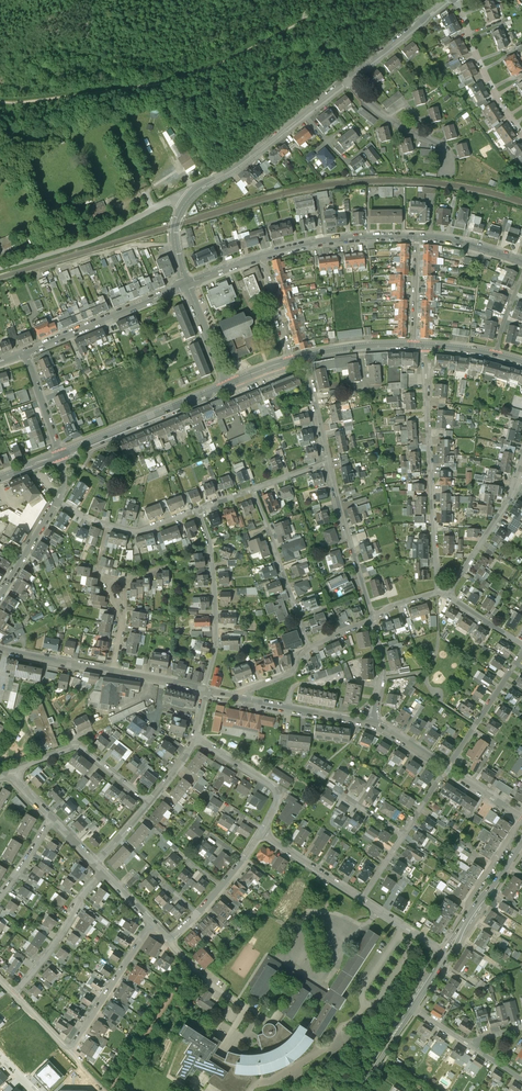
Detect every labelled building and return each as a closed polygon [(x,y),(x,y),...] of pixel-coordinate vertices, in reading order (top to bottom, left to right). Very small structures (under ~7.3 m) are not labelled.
[(481,3),(484,10),(483,11),(484,13),(495,9),(492,0),(491,0),(481,3)] [(495,9),(484,13),(485,16),(486,15),(488,23),(499,19),(495,9)] [(445,10),(439,14),(441,20),(448,17),(447,15),(445,10)] [(447,15),(448,17),(441,20),(442,22),(441,23),(443,27),(444,27),(445,29),(446,28),(456,23),(457,23),(455,19),(456,18),(453,12),(447,15)] [(456,23),(446,28),(450,36),(460,31),(456,23)] [(499,30),(492,33),(495,42),(505,38),(502,31),(500,32),(499,30)] [(505,38),(495,42),(499,51),(506,48),(505,46),(508,45),(505,38)] [(453,42),(449,44),(450,47),(448,48),(450,53),(464,46),(462,41),(460,42),(458,39),(453,42)] [(412,43),(402,51),(407,59),(418,50),(412,43)] [(464,46),(450,53),(454,60),(457,59),(466,54),(467,52),(464,46)] [(510,58),(509,56),(506,57),(507,59),(503,61),(506,65),(507,69),(517,63),(515,59),(518,57),(517,54),(510,58)] [(395,57),(384,65),(390,73),(400,64),(395,57)] [(459,62),(450,66),(452,70),(461,66),(459,62)] [(471,62),(459,68),(462,74),(474,68),(471,62)] [(507,69),(509,72),(511,76),(515,74),(516,76),(519,74),(518,73),(521,71),(521,67),(520,68),(517,63),(507,69)] [(474,68),(462,74),(465,80),(477,74),(474,68)] [(383,78),(377,71),(366,79),(372,86),(383,78)] [(472,78),(463,83),(465,87),(467,86),(474,82),(472,78)] [(476,85),(470,88),(475,96),(485,90),(481,82),(476,85)] [(485,90),(475,96),(478,102),(479,103),(484,100),(485,99),(485,98),(489,96),(485,90)] [(399,91),(382,104),(386,109),(402,96),(399,91)] [(421,91),(413,93),(416,106),(425,104),(421,91)] [(345,96),(334,105),(340,112),(351,103),(345,96)] [(484,100),(479,103),(478,102),(476,104),(478,108),(483,105),(486,103),(484,100)] [(491,105),(485,108),(486,109),(483,111),(487,117),(497,110),(493,103),(491,105)] [(377,120),(361,107),(356,112),(373,125),(377,120)] [(436,108),(428,110),(431,123),(440,121),(436,108)] [(333,116),(328,110),(322,114),(330,124),(336,120),(333,116)] [(497,110),(487,117),(491,123),(492,124),(497,121),(502,118),(497,110)] [(330,124),(322,114),(316,119),(321,125),(324,129),(330,124)] [(341,121),(335,114),(333,116),(336,120),(338,123),(341,121)] [(499,123),(493,127),(494,127),(496,131),(504,125),(502,122),(499,123)] [(504,125),(496,131),(501,138),(511,130),(506,124),(504,125)] [(324,129),(321,125),(318,128),(323,134),(326,132),(324,129)] [(452,126),(443,128),(446,141),(456,138),(455,133),(452,126)] [(387,127),(378,129),(382,143),(390,140),(387,127)] [(307,133),(305,129),(300,133),(299,132),(298,133),(305,142),(311,137),(307,133)] [(352,131),(352,130),(346,134),(352,141),(353,143),(358,138),(358,137),(352,131)] [(501,138),(505,144),(506,144),(509,142),(516,137),(511,130),(501,138)] [(305,142),(298,133),(297,134),(297,135),(293,138),(296,142),(299,146),(305,142)] [(346,134),(339,140),(340,142),(338,143),(339,144),(342,149),(343,149),(352,141),(346,134)] [(409,139),(399,141),(401,146),(403,154),(413,152),(409,139)] [(187,153),(180,141),(175,144),(182,156),(187,153)] [(511,145),(508,148),(510,150),(517,145),(515,142),(511,145)] [(342,149),(339,144),(334,148),(341,155),(345,152),(343,149),(342,149)] [(465,144),(456,146),(459,159),(469,156),(468,151),(467,152),(465,144)] [(490,144),(482,148),(484,153),(492,149),(490,144)] [(510,150),(512,154),(515,154),(517,156),(521,152),(521,146),(521,144),(519,145),(517,145),(510,150)] [(282,147),(280,145),(278,147),(275,150),(281,158),(288,153),(287,153),(289,151),(284,145),(282,147)] [(368,150),(365,153),(373,164),(379,159),(372,150),(370,148),(368,150)] [(329,153),(328,154),(324,149),(316,156),(319,160),(316,163),(319,166),(322,163),(325,167),(327,165),(328,166),(332,163),(331,162),(333,160),(330,156),(331,155),(329,153)] [(275,150),(271,153),(269,155),(270,156),(268,158),(273,164),(275,163),(281,158),(275,150)] [(311,151),(304,157),(308,163),(315,157),(311,151)] [(182,156),(178,159),(185,171),(195,165),(187,153),(182,156)] [(359,157),(349,165),(354,171),(364,163),(363,162),(359,157)] [(271,166),(266,160),(262,163),(267,169),(271,166)] [(255,169),(253,167),(251,169),(248,172),(254,180),(260,174),(262,173),(257,167),(255,169)] [(168,182),(171,189),(184,182),(182,178),(185,177),(182,170),(178,172),(180,176),(168,182)] [(248,172),(244,174),(242,176),(243,178),(241,180),(246,186),(248,184),(248,185),(254,180),(248,172)] [(245,189),(239,181),(236,184),(242,191),(245,189)] [(422,193),(418,192),(417,201),(424,201),(424,194),(435,194),(436,189),(423,187),(422,193)] [(327,191),(317,193),(318,199),(328,198),(327,191)] [(313,200),(294,204),(297,216),(315,211),(313,200)] [(419,202),(410,202),(410,208),(409,208),(408,214),(419,214),(419,224),(424,224),(424,222),(428,222),(429,209),(426,209),(426,207),(425,207),(425,204),(419,203),(419,202)] [(192,210),(189,212),(191,215),(199,212),(196,205),(191,207),(192,210)] [(450,210),(438,209),(437,214),(439,214),(438,220),(437,220),(436,225),(447,226),(448,215),(450,215),(450,210)] [(468,210),(460,209),(458,221),(456,221),(455,227),(464,229),(463,230),(464,230),(466,221),(467,220),(467,219),(467,218),(467,217),(468,210)] [(334,211),(324,213),(326,228),(336,226),(335,215),(334,211)] [(386,211),(370,211),(370,223),(386,223),(386,211)] [(402,223),(401,211),(386,211),(386,223),(402,223)] [(363,213),(353,214),(354,226),(356,226),(356,224),(358,224),(358,225),(363,225),(363,218),(363,213)] [(342,215),(339,215),(335,215),(336,226),(341,226),(341,224),(346,224),(345,214),(342,214),(342,215)] [(481,219),(474,217),(473,223),(473,224),(474,224),(472,232),(482,234),(484,226),(479,225),(481,219)] [(313,218),(299,221),(302,232),(307,231),(307,230),(315,228),(313,218)] [(289,222),(268,228),(272,240),(292,234),(289,222)] [(192,227),(185,229),(190,247),(196,245),(192,227)] [(509,228),(508,233),(505,241),(515,244),(519,229),(514,227),(514,229),(509,228)] [(499,231),(490,228),(488,236),(497,239),(499,231)] [(262,230),(249,234),(249,232),(241,234),(242,239),(244,238),(247,247),(258,244),(256,238),(263,236),(264,237),(262,230)] [(15,249),(10,235),(0,239),(0,246),(3,254),(15,249)] [(236,242),(229,244),(228,242),(224,243),(228,255),(239,251),(236,242)] [(228,255),(224,243),(220,244),(220,245),(222,249),(224,256),(228,255)] [(207,249),(196,253),(197,254),(191,257),(195,268),(196,267),(199,266),(200,266),(213,260),(217,258),(213,248),(207,250),(207,249)] [(138,263),(134,249),(123,252),(127,266),(138,263)] [(363,253),(357,254),(358,267),(365,266),(364,260),(363,253)] [(350,254),(344,255),(345,263),(345,269),(352,268),(350,254)] [(337,256),(331,257),(332,270),(339,269),(338,263),(337,256)] [(167,257),(156,262),(159,271),(161,270),(171,266),(167,257)] [(324,257),(318,258),(319,266),(319,271),(326,271),(324,257)] [(480,260),(465,257),(463,264),(478,267),(480,260)] [(279,259),(272,261),(273,265),(272,265),(273,268),(285,264),(284,262),(280,263),(279,259)] [(89,263),(84,265),(87,273),(93,271),(89,263)] [(285,264),(273,268),(274,270),(275,274),(283,271),(282,268),(286,267),(285,264)] [(171,266),(161,270),(165,278),(171,276),(170,274),(174,273),(171,266)] [(257,266),(250,269),(250,270),(242,273),(245,279),(243,279),(243,280),(237,282),(240,289),(246,286),(250,298),(261,294),(256,282),(262,280),(257,266)] [(502,269),(495,266),(492,271),(499,274),(502,269)] [(517,273),(508,269),(507,272),(504,277),(514,281),(517,273)] [(68,270),(63,272),(66,279),(66,280),(71,278),(68,270)] [(283,271),(275,274),(276,277),(276,280),(288,276),(287,274),(284,275),(283,271)] [(165,286),(159,273),(157,274),(158,277),(155,278),(159,289),(165,286)] [(288,276),(276,280),(277,282),(278,285),(286,283),(290,282),(291,282),(290,278),(289,279),(288,276)] [(514,281),(504,277),(502,282),(501,285),(510,289),(514,281)] [(225,280),(217,284),(218,285),(217,285),(218,287),(207,291),(209,294),(206,295),(211,307),(214,306),(215,309),(235,302),(233,298),(236,297),(231,285),(228,286),(226,280),(225,280)] [(290,282),(286,283),(278,285),(279,289),(280,292),(291,288),(291,285),(290,282)] [(133,283),(128,285),(134,299),(139,297),(136,290),(133,283)] [(134,299),(128,285),(129,287),(124,289),(124,287),(123,287),(129,301),(134,299)] [(123,287),(118,290),(119,292),(124,303),(129,301),(123,287)] [(291,288),(280,292),(280,294),(281,294),(282,297),(289,295),(289,292),(292,291),(291,288)] [(119,292),(114,294),(116,299),(119,306),(124,303),(119,292)] [(507,297),(497,293),(496,296),(494,302),(503,305),(507,297)] [(289,295),(282,297),(283,301),(282,301),(283,303),(295,300),(294,298),(294,297),(290,298),(289,295)] [(109,310),(103,296),(97,298),(100,305),(103,312),(109,310)] [(39,299),(34,302),(37,310),(43,308),(39,299)] [(116,299),(111,301),(114,308),(119,306),(116,299)] [(295,300),(283,303),(284,306),(285,309),(296,306),(296,303),(295,300)] [(494,302),(489,300),(486,308),(500,313),(503,305),(494,302)] [(93,303),(88,305),(90,310),(93,316),(98,314),(95,307),(93,303)] [(27,304),(22,307),(25,315),(31,313),(27,304)] [(195,336),(182,305),(173,308),(186,340),(195,336)] [(296,306),(285,309),(286,313),(285,313),(286,315),(298,312),(296,306)] [(85,312),(83,307),(78,309),(83,321),(88,319),(85,312)] [(78,309),(73,312),(75,316),(78,323),(83,321),(78,309)] [(515,310),(511,318),(521,322),(521,321),(521,313),(515,310)] [(298,312),(286,315),(287,318),(288,321),(296,319),(300,318),(298,312)] [(251,319),(249,318),(247,318),(245,318),(243,313),(236,316),(234,317),(235,317),(228,320),(227,319),(226,320),(226,321),(219,323),(233,358),(232,359),(233,360),(258,350),(249,327),(251,326),(252,325),(253,323),(252,321),(252,320),(251,319)] [(484,313),(483,313),(482,320),(483,320),(490,321),(491,315),(484,313)] [(134,315),(125,319),(129,327),(138,324),(134,315)] [(63,316),(58,318),(63,329),(68,327),(65,320),(63,316)] [(45,319),(37,323),(37,324),(33,325),(39,339),(46,337),(45,336),(48,335),(48,336),(58,331),(53,319),(49,321),(48,317),(45,318),(45,319)] [(58,317),(53,319),(58,331),(63,329),(58,318),(58,317)] [(296,319),(288,321),(289,324),(289,325),(290,327),(301,324),(300,318),(296,319)] [(125,319),(116,323),(119,331),(129,327),(125,319)] [(490,321),(483,320),(483,323),(486,324),(485,329),(495,331),(496,323),(490,321)] [(301,324),(290,327),(290,330),(291,330),(292,333),(299,331),(303,330),(306,329),(305,326),(302,327),(302,324),(301,324)] [(508,325),(506,334),(516,336),(521,337),(521,334),(521,328),(517,327),(508,325)] [(102,329),(93,333),(96,341),(101,339),(103,344),(108,342),(102,329)] [(361,329),(352,330),(353,337),(362,336),(361,329)] [(495,331),(485,329),(484,335),(483,338),(493,340),(495,331)] [(299,331),(292,333),(293,336),(292,336),(293,339),(305,336),(304,333),(303,330),(299,331)] [(346,331),(337,332),(338,339),(347,338),(346,331)] [(29,333),(16,338),(20,347),(32,342),(29,333)] [(93,333),(84,337),(87,345),(96,341),(93,333)] [(167,334),(157,338),(158,341),(164,339),(165,342),(169,340),(167,334)] [(516,336),(506,334),(504,343),(514,346),(515,342),(516,336)] [(305,336),(293,339),(294,342),(295,345),(299,344),(307,342),(306,342),(305,336)] [(84,337),(74,341),(78,349),(87,345),(84,337)] [(2,341),(2,343),(0,343),(0,346),(2,353),(12,349),(9,341),(7,341),(7,340),(2,341)] [(307,342),(299,344),(300,350),(312,347),(311,344),(307,345),(307,342)] [(210,374),(197,343),(188,346),(201,378),(210,374)] [(49,351),(39,355),(42,360),(47,358),(51,356),(49,351)] [(402,353),(387,354),(387,365),(387,366),(401,365),(402,353)] [(417,354),(402,353),(401,365),(411,366),(411,369),(417,370),(417,354)] [(387,354),(365,355),(366,366),(369,366),(370,385),(381,384),(379,365),(387,365),(387,354)] [(449,356),(436,355),(435,369),(441,370),(442,370),(442,367),(448,368),(449,356)] [(356,356),(334,359),(336,369),(345,367),(345,365),(348,364),(351,383),(360,382),(357,363),(356,356)] [(457,357),(449,356),(448,368),(448,370),(455,371),(457,357)] [(467,358),(457,357),(455,371),(455,372),(464,373),(465,370),(468,370),(470,359),(470,358),(467,358)] [(47,358),(42,360),(38,361),(42,371),(43,370),(51,367),(47,358)] [(334,359),(315,362),(314,362),(314,370),(325,368),(325,370),(333,369),(333,372),(336,372),(336,369),(334,359)] [(484,361),(470,359),(468,370),(467,375),(473,376),(474,371),(481,373),(482,372),(484,361)] [(500,365),(484,361),(482,372),(494,375),(495,373),(498,374),(500,365)] [(511,368),(500,365),(498,374),(496,379),(506,382),(508,379),(511,368)] [(51,367),(43,370),(47,379),(47,380),(54,377),(55,376),(52,367),(51,367)] [(325,368),(314,370),(318,386),(319,386),(320,390),(328,388),(327,385),(328,384),(326,375),(325,371),(326,371),(325,370),(325,368)] [(521,371),(511,368),(508,379),(518,382),(521,371)] [(0,374),(0,381),(1,384),(9,381),(6,373),(0,374)] [(296,374),(282,380),(286,392),(301,386),(296,374)] [(187,376),(177,379),(178,383),(181,382),(182,385),(190,383),(187,376)] [(54,377),(47,380),(47,379),(46,380),(50,389),(58,386),(54,377)] [(462,378),(459,392),(465,393),(468,380),(462,378)] [(276,396),(286,392),(282,380),(271,385),(276,396)] [(445,385),(437,384),(436,397),(440,397),(445,398),(445,394),(445,393),(445,385)] [(271,385),(259,390),(263,400),(264,401),(268,399),(276,396),(271,385)] [(26,389),(18,391),(22,403),(29,400),(26,389)] [(259,390),(246,395),(250,405),(258,402),(263,400),(259,390)] [(414,393),(405,394),(406,401),(404,401),(404,402),(415,401),(414,393)] [(62,395),(54,398),(58,408),(59,407),(66,404),(62,395)] [(246,395),(235,400),(240,411),(242,418),(247,416),(244,409),(251,406),(250,405),(246,395)] [(309,406),(306,398),(300,401),(303,408),(309,406)] [(275,412),(272,405),(270,406),(268,399),(264,401),(269,413),(272,421),(274,420),(277,419),(275,412)] [(235,400),(223,405),(221,400),(211,404),(216,418),(223,434),(227,433),(221,419),(240,411),(235,400)] [(264,401),(263,400),(258,402),(258,403),(257,404),(261,414),(263,413),(263,415),(269,413),(264,401)] [(415,401),(404,402),(404,403),(406,403),(406,410),(415,410),(415,401)] [(66,404),(59,407),(62,416),(71,413),(67,404),(66,404)] [(211,404),(200,408),(200,409),(204,420),(205,423),(216,418),(211,404)] [(339,404),(330,406),(332,414),(341,412),(343,411),(342,410),(341,411),(339,404)] [(520,411),(510,408),(508,414),(518,417),(520,411)] [(32,409),(25,412),(28,420),(35,417),(32,409)] [(200,409),(187,414),(192,424),(191,424),(200,444),(207,441),(206,438),(202,440),(199,432),(204,430),(201,421),(204,420),(200,409)] [(281,409),(276,411),(275,412),(277,419),(284,416),(281,409)] [(341,412),(332,414),(334,422),(343,420),(348,418),(348,420),(352,418),(350,410),(341,412)] [(447,412),(438,411),(438,419),(449,420),(451,420),(455,421),(456,413),(447,412)] [(71,413),(62,416),(66,425),(66,426),(73,423),(74,422),(71,413)] [(187,413),(180,416),(185,427),(186,430),(191,428),(189,425),(191,424),(192,424),(187,414),(187,413)] [(308,413),(293,417),(294,422),(299,421),(300,425),(310,423),(308,413)] [(97,418),(100,426),(105,424),(102,416),(97,418)] [(180,416),(173,419),(177,430),(185,427),(180,416)] [(35,417),(28,420),(30,426),(38,424),(35,417)] [(73,423),(66,426),(66,425),(65,426),(69,435),(77,432),(74,425),(78,424),(78,425),(83,423),(82,419),(74,422),(73,423)] [(173,419),(162,424),(166,434),(177,430),(173,419)] [(449,420),(438,419),(437,428),(446,429),(446,424),(451,425),(451,427),(455,427),(455,421),(451,420),(449,420)] [(514,421),(511,431),(520,432),(521,428),(521,429),(521,423),(514,421)] [(415,422),(407,422),(407,428),(405,428),(406,431),(416,430),(415,422)] [(38,424),(30,426),(32,432),(40,430),(38,424)] [(162,424),(150,429),(154,439),(154,440),(157,438),(160,437),(166,434),(162,424)] [(150,429),(134,435),(139,445),(141,451),(148,448),(149,450),(150,451),(153,449),(154,449),(150,441),(154,439),(150,429)] [(311,429),(301,432),(303,441),(309,439),(309,440),(309,441),(314,440),(311,429)] [(32,432),(29,433),(31,439),(34,438),(42,435),(40,430),(32,432)] [(402,431),(401,431),(402,442),(408,442),(408,439),(417,438),(416,430),(406,431),(402,431)] [(520,432),(511,431),(509,440),(519,442),(520,437),(519,437),(520,432)] [(249,433),(226,442),(229,449),(251,440),(249,433)] [(160,437),(166,450),(172,448),(166,434),(160,437)] [(42,435),(34,438),(35,440),(33,441),(34,445),(36,444),(44,442),(42,435)] [(134,435),(126,439),(130,449),(139,445),(134,435)] [(344,435),(336,436),(337,445),(348,443),(347,442),(346,442),(344,435)] [(159,439),(158,440),(157,438),(154,440),(158,450),(160,449),(161,449),(161,448),(163,448),(159,439)] [(510,442),(504,440),(505,439),(500,438),(499,444),(509,446),(510,442)] [(122,452),(130,449),(126,439),(118,442),(122,452)] [(444,441),(440,441),(439,447),(437,447),(437,452),(439,452),(439,455),(450,455),(448,455),(449,447),(452,447),(452,441),(444,441)] [(214,442),(210,443),(213,453),(218,451),(214,442)] [(348,443),(337,445),(339,453),(347,451),(346,444),(348,444),(348,443)] [(18,447),(12,449),(16,459),(22,457),(18,447)] [(315,447),(305,449),(306,454),(308,453),(309,459),(314,458),(318,457),(315,447)] [(419,452),(410,453),(410,460),(408,460),(408,461),(419,461),(419,452)] [(514,454),(504,452),(502,462),(510,463),(511,459),(512,460),(514,454)] [(0,456),(0,466),(9,462),(6,454),(0,456)] [(104,457),(100,454),(92,468),(101,473),(105,467),(106,468),(109,463),(108,462),(109,460),(104,457)] [(146,458),(149,468),(158,465),(154,455),(146,458)] [(450,455),(439,455),(439,464),(450,464),(450,463),(454,464),(454,458),(454,455),(450,455)] [(279,457),(270,460),(273,471),(282,468),(279,457)] [(419,461),(408,461),(409,463),(410,462),(411,470),(420,469),(419,461)] [(498,471),(489,469),(488,477),(494,479),(500,480),(501,472),(510,473),(511,468),(509,468),(510,463),(502,462),(501,468),(499,468),(498,471)] [(245,470),(243,465),(234,469),(240,483),(249,480),(245,470)] [(350,466),(341,468),(343,476),(353,473),(353,472),(351,473),(350,466)] [(250,468),(245,470),(249,480),(254,478),(250,468)] [(321,472),(311,475),(312,475),(309,476),(310,480),(313,480),(314,485),(324,483),(321,472)] [(106,478),(98,473),(96,477),(104,481),(106,478)] [(353,473),(343,476),(344,480),(345,484),(353,482),(352,476),(354,476),(354,477),(358,477),(357,473),(353,473)] [(230,475),(219,479),(221,484),(223,489),(233,486),(230,475)] [(34,486),(27,476),(8,483),(13,495),(20,491),(22,494),(34,486)] [(79,482),(68,500),(77,505),(87,486),(79,482)] [(212,482),(203,486),(206,496),(215,492),(212,482)] [(502,488),(485,485),(483,494),(485,494),(495,495),(495,496),(501,497),(502,488)] [(34,486),(22,494),(29,503),(40,495),(41,494),(34,486)] [(290,486),(279,490),(283,500),(288,498),(287,497),(293,495),(290,486)] [(325,489),(316,491),(319,500),(327,498),(325,489)] [(193,494),(192,491),(188,493),(191,503),(192,503),(201,500),(198,493),(193,494)] [(319,500),(316,491),(310,493),(312,502),(319,500)] [(271,493),(263,496),(266,505),(275,502),(274,501),(271,493)] [(450,494),(441,494),(441,502),(452,502),(452,501),(450,501),(450,494)] [(495,495),(485,494),(484,503),(492,505),(493,500),(494,501),(495,496),(495,495)] [(29,503),(23,513),(17,510),(15,514),(9,510),(0,513),(0,518),(2,517),(18,527),(28,533),(47,503),(40,495),(29,503)] [(166,501),(165,502),(167,506),(169,512),(184,506),(182,500),(181,496),(166,501)] [(425,497),(416,497),(416,506),(425,506),(425,497)] [(104,502),(95,498),(91,508),(101,512),(102,509),(101,509),(104,502)] [(251,500),(241,504),(244,513),(254,509),(251,500)] [(275,502),(266,505),(270,514),(280,511),(279,509),(276,501),(276,500),(274,501),(275,502)] [(517,501),(513,507),(521,512),(521,504),(517,501)] [(452,502),(441,502),(441,511),(450,511),(450,504),(452,504),(452,502)] [(484,503),(478,502),(478,508),(481,508),(481,512),(482,512),(482,513),(492,515),(493,509),(491,509),(492,505),(484,503)] [(138,506),(128,503),(127,511),(125,518),(135,521),(138,506)] [(159,504),(144,509),(148,519),(163,514),(161,508),(159,504)] [(366,504),(356,508),(355,507),(347,510),(349,517),(359,514),(363,513),(367,511),(368,511),(368,509),(366,504)] [(425,506),(416,506),(416,514),(425,514),(425,506)] [(288,514),(285,507),(282,508),(286,518),(293,516),(291,513),(288,514)] [(521,512),(513,507),(510,513),(514,516),(513,518),(518,521),(521,517),(520,515),(521,512)] [(233,509),(227,511),(227,509),(224,510),(224,512),(228,522),(229,523),(233,522),(234,525),(239,523),(237,517),(237,516),(236,517),(235,516),(236,516),(236,515),(236,513),(235,513),(234,513),(233,509)] [(321,511),(321,512),(316,514),(317,519),(318,518),(319,525),(329,522),(328,518),(329,518),(327,510),(321,511)] [(62,512),(53,525),(62,530),(70,517),(62,512)] [(217,513),(207,516),(211,528),(212,528),(211,525),(220,522),(217,513)] [(359,514),(349,517),(352,526),(360,523),(359,517),(360,517),(359,514)] [(513,518),(509,524),(518,529),(521,523),(518,521),(513,518)] [(287,520),(274,525),(278,537),(292,533),(287,520)] [(193,522),(183,525),(187,535),(187,534),(188,538),(189,539),(194,537),(193,532),(197,531),(193,522)] [(518,529),(509,524),(506,529),(511,533),(514,535),(518,529)] [(100,529),(91,526),(89,532),(88,535),(95,537),(93,541),(92,541),(91,544),(95,546),(98,538),(97,538),(98,535),(100,529)] [(177,526),(168,529),(171,538),(171,539),(175,538),(175,539),(181,537),(177,526)] [(28,533),(18,527),(10,540),(21,546),(28,533)] [(86,529),(82,528),(82,529),(80,529),(76,533),(77,533),(76,537),(84,539),(84,538),(87,539),(88,535),(89,532),(87,531),(85,531),(86,529)] [(504,532),(499,528),(496,534),(504,540),(506,536),(508,538),(511,533),(506,529),(504,532)] [(55,534),(47,529),(44,535),(54,541),(56,538),(53,536),(55,534)] [(168,529),(160,532),(163,541),(171,538),(168,529)] [(333,529),(323,533),(328,546),(339,542),(337,538),(334,539),(333,535),(334,534),(333,529)] [(480,529),(468,529),(467,533),(468,533),(468,537),(477,538),(477,533),(479,534),(480,529)] [(119,534),(111,532),(110,535),(108,542),(117,544),(119,534)] [(246,532),(240,534),(242,542),(244,549),(247,549),(246,542),(245,541),(249,540),(246,532)] [(365,532),(357,534),(359,541),(367,538),(365,532)] [(228,533),(216,538),(217,542),(230,538),(228,533)] [(128,536),(119,534),(117,544),(125,546),(128,536)] [(153,534),(144,536),(146,546),(155,544),(153,534)] [(427,534),(419,534),(418,542),(416,542),(416,543),(427,543),(427,534)] [(504,540),(496,534),(492,540),(497,543),(495,546),(500,549),(503,544),(502,543),(504,540)] [(144,536),(135,538),(138,548),(146,546),(144,536)] [(453,536),(444,536),(444,545),(455,545),(455,544),(453,544),(453,536)] [(188,538),(185,539),(189,549),(190,552),(193,551),(189,539),(188,538)] [(259,538),(247,542),(252,555),(257,553),(256,550),(259,549),(262,558),(262,557),(269,554),(270,556),(265,541),(260,542),(259,538)] [(289,543),(280,546),(286,561),(290,560),(289,559),(300,556),(297,547),(300,546),(302,549),(305,548),(302,539),(289,543)] [(48,547),(40,542),(36,549),(44,554),(48,547)] [(367,542),(359,545),(362,553),(372,550),(371,547),(369,548),(367,542)] [(413,543),(410,543),(409,548),(413,548),(413,551),(414,551),(414,558),(420,558),(420,559),(428,559),(429,559),(430,554),(427,554),(428,551),(429,546),(427,546),(427,543),(416,543),(413,543)] [(455,545),(444,545),(444,553),(452,553),(453,548),(454,548),(455,545)] [(232,549),(222,546),(220,555),(223,556),(227,558),(229,558),(232,549)] [(44,554),(36,549),(31,557),(39,561),(42,557),(44,554)] [(372,550),(362,553),(364,561),(373,558),(371,553),(372,552),(372,550)] [(338,551),(329,553),(334,569),(344,566),(341,558),(340,559),(338,551)] [(139,555),(133,556),(134,563),(141,561),(139,555)] [(486,559),(481,556),(478,562),(486,567),(488,564),(490,565),(493,560),(488,557),(486,559)] [(0,557),(0,567),(6,571),(11,563),(3,559),(0,557)] [(204,557),(194,559),(195,568),(205,567),(204,557)] [(114,560),(113,560),(101,558),(100,566),(112,569),(114,560)] [(299,564),(291,567),(293,573),(290,574),(291,579),(305,574),(303,569),(308,567),(306,562),(299,564)] [(486,567),(478,562),(474,568),(479,571),(477,573),(482,577),(486,572),(484,571),(486,567)] [(427,570),(421,571),(420,567),(420,563),(416,563),(417,572),(418,572),(419,580),(428,579),(427,570)] [(274,565),(262,570),(265,579),(277,575),(274,565)] [(89,568),(83,567),(82,570),(78,569),(76,576),(87,577),(89,578),(90,569),(89,568)] [(31,576),(23,571),(18,578),(26,583),(28,581),(31,576)] [(228,572),(218,573),(219,584),(229,583),(228,572)] [(348,582),(345,574),(328,582),(331,590),(342,585),(346,592),(354,588),(351,582),(349,583),(348,582)] [(476,574),(473,579),(481,584),(484,580),(476,574)] [(198,588),(210,587),(209,575),(197,576),(198,588)] [(89,578),(87,577),(86,586),(87,586),(96,587),(97,579),(89,578)] [(26,583),(18,578),(14,586),(22,590),(26,583)] [(378,579),(370,581),(372,589),(383,586),(382,584),(380,584),(378,579)] [(270,584),(266,586),(269,596),(283,591),(279,581),(270,584)] [(304,582),(294,585),(297,596),(303,594),(302,591),(310,589),(307,581),(304,582)] [(29,584),(26,583),(22,590),(14,586),(11,589),(20,594),(27,598),(28,596),(28,594),(24,592),(29,584)] [(96,587),(87,586),(85,594),(92,595),(100,596),(101,588),(96,587)] [(383,586),(372,589),(375,598),(383,595),(382,589),(383,589),(383,586)] [(257,591),(256,588),(246,588),(247,594),(247,595),(256,594),(256,596),(258,596),(257,591)] [(482,594),(474,589),(472,593),(473,594),(472,596),(471,595),(467,600),(475,605),(482,594)] [(230,593),(220,593),(220,606),(228,606),(228,602),(230,602),(230,593)] [(105,597),(92,595),(91,600),(94,601),(93,604),(101,606),(106,607),(107,603),(104,602),(105,597)] [(494,603),(494,604),(496,605),(502,597),(499,595),(494,603)] [(17,601),(8,596),(4,602),(12,606),(13,607),(17,601)] [(201,611),(211,611),(211,597),(202,597),(202,598),(193,599),(193,604),(201,604),(201,611)] [(314,598),(302,603),(304,608),(308,607),(309,609),(317,607),(314,598)] [(494,603),(487,598),(482,606),(485,609),(487,608),(490,610),(494,604),(494,603)] [(282,599),(278,601),(279,605),(274,606),(272,602),(264,605),(268,615),(275,612),(279,623),(289,619),(282,599)] [(4,602),(0,609),(8,614),(12,606),(4,602)] [(54,604),(49,606),(48,603),(43,605),(47,614),(56,609),(54,604)] [(427,604),(417,607),(420,616),(429,613),(427,604)] [(351,609),(353,615),(355,619),(363,615),(360,606),(351,609)] [(417,607),(408,610),(411,619),(420,616),(417,607)] [(345,611),(341,613),(342,616),(335,618),(338,625),(349,620),(347,617),(353,615),(351,609),(351,608),(345,610),(345,611)] [(457,613),(449,608),(445,615),(453,620),(457,613)] [(0,609),(0,619),(5,622),(9,615),(8,614),(0,609)] [(32,615),(34,621),(44,617),(42,611),(32,615)] [(139,613),(133,612),(132,619),(133,619),(144,621),(144,620),(145,617),(147,618),(148,614),(147,614),(139,613)] [(462,615),(458,612),(457,613),(453,620),(457,622),(461,616),(462,615)] [(107,614),(104,613),(104,614),(102,623),(111,624),(112,624),(113,615),(107,614)] [(229,613),(220,613),(220,624),(236,623),(236,613),(229,613)] [(323,613),(314,616),(315,619),(309,621),(313,634),(321,631),(321,630),(324,629),(324,628),(328,627),(327,624),(325,617),(323,613)] [(204,619),(194,619),(194,627),(210,626),(210,619),(208,619),(208,617),(204,617),(204,619)] [(401,617),(391,620),(394,629),(403,626),(401,617)] [(467,620),(464,618),(459,625),(464,628),(467,630),(473,622),(468,619),(467,620)] [(6,636),(10,634),(2,629),(3,626),(18,634),(19,634),(19,633),(20,632),(20,631),(18,630),(16,627),(16,626),(14,628),(5,623),(5,622),(0,619),(0,632),(6,636)] [(144,621),(133,619),(132,626),(139,627),(145,628),(146,621),(144,620),(144,621)] [(518,623),(512,619),(510,621),(509,620),(506,625),(513,630),(518,623)] [(391,620),(382,623),(385,632),(394,629),(391,620)] [(102,623),(100,622),(98,632),(110,634),(111,629),(110,629),(111,624),(102,623)] [(473,622),(467,630),(471,633),(476,625),(473,622)] [(479,627),(476,625),(471,633),(473,634),(475,631),(476,632),(479,627)] [(488,632),(479,627),(476,632),(474,635),(479,638),(476,643),(480,645),(488,632)] [(367,631),(356,633),(359,648),(370,646),(367,631)] [(131,633),(129,642),(128,641),(128,642),(137,643),(139,644),(140,635),(141,635),(131,633)] [(10,635),(2,638),(4,644),(12,640),(10,635)] [(98,635),(96,648),(106,650),(107,650),(110,637),(98,635)] [(227,636),(223,636),(223,637),(221,637),(221,645),(229,645),(229,637),(228,637),(227,636)] [(59,641),(45,638),(43,648),(52,649),(52,651),(57,652),(59,641)] [(204,642),(196,640),(195,645),(194,644),(194,645),(193,650),(201,652),(201,651),(208,653),(210,646),(203,644),(204,642)] [(506,644),(505,644),(500,640),(495,647),(508,655),(513,649),(506,644)] [(75,643),(66,641),(64,653),(69,654),(69,653),(73,654),(72,654),(73,654),(74,652),(75,645),(75,643)] [(339,641),(332,644),(335,652),(342,650),(339,641)] [(128,642),(126,653),(127,653),(127,652),(135,654),(137,643),(128,642)] [(286,642),(280,644),(282,653),(283,653),(283,657),(289,655),(286,642)] [(278,644),(271,645),(274,657),(282,655),(280,649),(278,644)] [(332,644),(325,647),(329,655),(335,652),(332,644)] [(91,654),(98,655),(105,656),(106,650),(96,648),(92,648),(91,654)] [(394,650),(387,652),(389,661),(398,659),(396,650),(394,650)] [(169,656),(152,653),(150,666),(155,667),(155,666),(162,667),(162,669),(167,670),(169,658),(169,656)] [(283,657),(284,664),(281,665),(283,671),(291,668),(289,655),(283,657)] [(315,656),(312,658),(312,659),(312,660),(309,662),(308,663),(309,666),(306,667),(306,668),(307,673),(319,668),(318,663),(315,656)] [(271,657),(263,660),(264,663),(267,671),(275,668),(271,657)] [(496,657),(491,664),(499,669),(504,662),(496,657)] [(18,661),(7,659),(5,669),(9,670),(9,669),(12,670),(11,674),(11,677),(14,678),(15,676),(18,664),(18,661)] [(372,659),(361,659),(362,680),(373,680),(372,659)] [(398,659),(389,661),(391,671),(398,669),(400,668),(398,659)] [(183,663),(178,661),(177,665),(176,671),(175,673),(178,674),(179,675),(180,674),(184,675),(185,673),(186,666),(183,665),(183,663)] [(346,662),(340,664),(343,671),(347,680),(353,681),(354,681),(346,662)] [(247,663),(232,669),(235,675),(235,676),(237,682),(252,676),(249,668),(248,663),(247,663)] [(257,666),(256,666),(259,674),(267,671),(264,663),(257,666)] [(42,669),(18,664),(15,676),(22,677),(22,678),(33,680),(34,679),(40,680),(42,669)] [(47,671),(46,678),(57,679),(58,672),(47,671)] [(200,672),(195,671),(192,680),(200,682),(203,673),(200,672)] [(99,675),(84,672),(83,677),(89,678),(89,679),(98,680),(99,675)] [(494,677),(487,672),(482,679),(487,682),(490,684),(494,677)] [(69,676),(60,675),(58,688),(66,689),(67,685),(69,677),(69,676)] [(217,676),(214,676),(211,685),(219,687),(222,678),(217,676)] [(11,677),(8,677),(6,691),(18,693),(20,680),(14,679),(14,678),(11,677)] [(74,678),(71,685),(77,688),(81,680),(75,677),(74,678)] [(81,680),(88,683),(95,685),(98,680),(89,679),(89,678),(83,677),(81,680)] [(119,680),(101,677),(100,685),(98,684),(97,691),(94,691),(90,695),(89,702),(106,704),(105,708),(109,708),(110,705),(117,706),(119,706),(119,701),(120,692),(117,691),(119,680)] [(140,683),(119,680),(117,691),(120,692),(122,692),(125,693),(126,691),(129,691),(129,688),(131,689),(131,691),(133,692),(134,693),(138,694),(140,683)] [(410,682),(407,688),(406,687),(402,694),(406,696),(414,684),(410,682)] [(361,686),(348,683),(344,702),(357,705),(361,686)] [(196,696),(166,688),(163,701),(193,709),(196,696)] [(337,694),(299,688),(297,701),(334,707),(337,694)] [(478,688),(474,694),(480,698),(485,692),(478,688)] [(521,695),(511,688),(505,698),(509,701),(510,700),(515,703),(521,695)] [(399,696),(388,695),(387,704),(395,705),(396,700),(399,700),(399,696)] [(46,715),(44,710),(41,701),(28,705),(28,706),(29,706),(32,714),(31,714),(32,714),(29,715),(31,721),(34,720),(37,728),(35,729),(37,736),(40,735),(43,743),(40,744),(43,750),(52,747),(52,748),(58,746),(58,744),(57,744),(55,739),(52,730),(49,724),(50,724),(54,722),(52,717),(48,719),(46,715)] [(475,707),(466,701),(463,705),(460,703),(458,708),(465,712),(465,711),(470,715),(475,707)] [(143,702),(109,718),(112,724),(145,708),(143,702)] [(275,717),(224,705),(224,704),(216,702),(215,709),(214,709),(213,714),(214,714),(211,729),(219,731),(220,724),(258,732),(257,741),(264,742),(265,734),(262,733),(263,727),(261,726),(261,724),(273,726),(275,717)] [(501,705),(498,709),(497,709),(495,712),(496,713),(505,719),(510,711),(501,705)] [(405,713),(402,711),(396,720),(400,722),(399,723),(403,726),(410,715),(406,712),(405,713)] [(135,714),(125,718),(126,719),(131,723),(136,717),(135,714)] [(83,716),(77,719),(77,720),(73,722),(76,727),(79,732),(83,730),(82,729),(86,727),(86,729),(91,727),(89,722),(89,721),(86,716),(83,717),(83,716)] [(146,724),(136,717),(131,723),(128,728),(138,735),(146,724)] [(172,717),(171,717),(170,720),(172,721),(169,731),(177,734),(183,735),(184,731),(185,732),(186,725),(185,725),(186,721),(182,720),(172,717)] [(433,718),(427,728),(430,730),(431,730),(433,726),(437,721),(433,718)] [(490,719),(485,727),(494,733),(499,725),(490,719)] [(415,721),(409,730),(418,736),(424,727),(415,721)] [(104,733),(115,728),(114,724),(102,730),(104,733)] [(148,727),(145,725),(140,733),(148,739),(149,739),(152,735),(155,731),(149,726),(148,727)] [(333,727),(316,725),(314,738),(331,740),(333,727)] [(3,726),(0,730),(0,732),(5,735),(8,729),(3,726)] [(430,730),(424,740),(433,745),(439,735),(435,733),(438,729),(433,726),(431,730),(430,730)] [(350,729),(333,727),(331,740),(349,742),(350,729)] [(76,735),(73,728),(63,732),(67,739),(76,735)] [(112,735),(117,740),(121,734),(116,730),(112,735)] [(373,737),(363,733),(360,742),(366,744),(365,745),(369,747),(369,745),(370,745),(371,743),(373,737)] [(288,735),(280,734),(278,746),(286,747),(288,735)] [(107,741),(100,736),(94,744),(102,751),(105,747),(106,748),(106,747),(110,748),(114,743),(117,740),(112,735),(107,741)] [(152,735),(149,739),(148,739),(146,743),(149,745),(155,737),(152,735)] [(310,737),(288,735),(286,747),(309,749),(310,737)] [(479,741),(472,751),(470,749),(466,755),(471,758),(470,760),(474,762),(475,761),(477,762),(479,759),(481,756),(487,746),(488,744),(481,739),(479,741)] [(126,752),(122,757),(125,761),(132,752),(117,740),(114,743),(117,745),(126,752)] [(171,745),(164,740),(158,749),(157,749),(155,752),(163,758),(167,761),(170,757),(171,758),(175,752),(174,752),(176,749),(171,745)] [(175,740),(171,745),(176,749),(180,744),(175,740)] [(389,747),(381,742),(382,741),(381,741),(379,744),(376,749),(385,754),(388,750),(390,747),(389,746),(389,747)] [(454,746),(445,741),(439,749),(448,755),(454,746)] [(113,751),(111,753),(119,760),(122,757),(126,752),(117,745),(113,751)] [(405,756),(396,750),(390,759),(396,762),(395,763),(399,766),(405,756)] [(207,757),(198,751),(193,760),(201,766),(207,757)] [(76,752),(68,762),(69,762),(70,761),(74,764),(73,766),(76,768),(77,769),(85,759),(76,752)] [(313,756),(306,767),(312,771),(320,760),(313,756)] [(519,757),(510,771),(515,775),(521,765),(521,759),(519,757)] [(85,759),(77,769),(75,771),(79,774),(81,772),(84,775),(92,765),(85,759)] [(132,759),(127,766),(134,772),(140,765),(132,759)] [(476,764),(473,769),(471,768),(470,770),(476,772),(481,761),(479,759),(477,762),(475,761),(474,762),(473,763),(476,764)] [(193,760),(187,768),(195,773),(200,776),(201,777),(204,772),(199,769),(201,766),(193,760)] [(332,768),(320,760),(312,771),(325,779),(332,768)] [(70,761),(69,762),(68,762),(64,766),(72,772),(76,768),(73,766),(74,764),(70,761)] [(222,766),(214,761),(211,766),(218,771),(222,766)] [(411,761),(406,769),(414,774),(416,772),(420,766),(411,761)] [(144,763),(139,769),(142,772),(147,765),(144,763)] [(235,775),(224,768),(219,777),(213,786),(218,790),(220,786),(219,785),(223,779),(230,784),(231,782),(234,777),(235,775)] [(278,770),(275,768),(270,776),(273,778),(278,770)] [(490,771),(486,768),(481,776),(490,782),(497,771),(492,768),(490,771)] [(347,775),(339,769),(333,779),(341,784),(347,775)] [(419,778),(416,783),(417,783),(421,786),(424,782),(427,785),(433,775),(425,769),(419,778)] [(288,777),(278,770),(273,778),(287,788),(292,781),(287,778),(288,777)] [(146,771),(144,773),(145,774),(140,779),(150,788),(157,779),(146,771)] [(103,779),(95,772),(90,779),(92,781),(91,783),(90,785),(90,786),(90,787),(91,787),(92,789),(93,789),(94,789),(95,788),(103,779)] [(46,780),(39,773),(36,776),(32,780),(38,788),(46,780)] [(83,776),(78,782),(78,783),(74,788),(77,790),(77,789),(86,778),(83,776)] [(201,777),(200,776),(196,782),(204,787),(207,781),(203,778),(201,777)] [(417,776),(411,785),(414,787),(417,783),(416,783),(419,778),(417,776)] [(86,778),(77,789),(80,791),(89,781),(86,778)] [(191,784),(183,778),(181,780),(176,786),(184,792),(184,793),(191,784)] [(357,778),(350,790),(358,795),(365,783),(357,778)] [(252,786),(242,780),(235,791),(245,798),(252,786)] [(513,789),(499,780),(495,786),(509,795),(513,789)] [(108,782),(102,790),(105,792),(111,785),(108,782)] [(204,787),(196,782),(192,788),(200,793),(205,787),(204,787)] [(455,789),(446,783),(440,792),(450,798),(455,789)] [(513,798),(521,804),(521,784),(513,798)] [(120,792),(113,786),(107,793),(111,796),(110,798),(114,801),(117,796),(120,792)] [(184,792),(176,786),(170,795),(178,801),(181,797),(180,796),(184,792)] [(60,790),(56,787),(52,791),(50,791),(48,793),(48,795),(50,797),(52,797),(57,802),(59,800),(64,795),(59,790),(60,790)] [(372,788),(364,799),(372,804),(379,793),(372,788)] [(1,793),(0,793),(0,806),(1,807),(10,792),(3,789),(1,793)] [(326,789),(319,800),(323,802),(325,801),(331,805),(335,799),(329,795),(331,792),(326,789)] [(455,789),(450,798),(460,805),(465,796),(455,789)] [(211,792),(207,797),(210,799),(208,801),(210,802),(212,798),(216,800),(218,796),(211,792)] [(267,799),(256,792),(253,796),(249,803),(260,810),(267,799)] [(123,800),(122,802),(131,808),(136,802),(128,795),(127,796),(123,800)] [(297,800),(289,795),(285,800),(289,803),(293,805),(297,800)] [(414,800),(406,795),(404,798),(401,803),(409,809),(414,800)] [(26,807),(16,796),(11,801),(22,812),(26,807)] [(477,803),(465,796),(460,805),(466,809),(463,814),(468,817),(477,803)] [(216,800),(212,798),(210,802),(207,807),(217,812),(222,804),(216,800)] [(62,807),(70,815),(77,808),(69,800),(62,807)] [(163,801),(157,810),(163,816),(170,807),(163,801)] [(400,812),(385,802),(380,810),(395,820),(400,812)] [(293,805),(289,803),(278,818),(289,825),(294,817),(295,818),(295,817),(293,816),(294,813),(296,814),(299,809),(293,805)] [(439,812),(443,807),(436,803),(433,808),(439,812)] [(344,807),(340,804),(334,813),(338,815),(338,816),(339,814),(342,817),(343,815),(347,810),(344,807)] [(157,810),(149,819),(156,824),(163,816),(157,810)] [(511,825),(491,812),(486,819),(496,825),(491,833),(501,840),(511,825)] [(480,824),(484,818),(475,813),(471,819),(480,824)] [(28,814),(17,832),(26,837),(36,819),(28,814)] [(84,814),(73,824),(80,831),(86,826),(87,824),(88,826),(92,822),(84,814)] [(235,821),(224,814),(218,823),(223,826),(224,825),(229,829),(230,829),(233,823),(235,821)] [(338,816),(338,815),(334,821),(340,825),(340,824),(346,816),(345,816),(343,815),(342,817),(339,814),(338,816)] [(355,814),(349,823),(358,828),(363,820),(359,818),(360,817),(355,814)] [(433,821),(427,817),(421,826),(426,829),(431,832),(436,824),(432,822),(433,821)] [(87,824),(86,826),(90,829),(95,825),(96,824),(93,821),(92,822),(88,826),(87,824)] [(196,822),(187,832),(190,834),(188,835),(193,839),(192,839),(196,842),(203,833),(198,828),(200,825),(196,822)] [(252,829),(242,823),(239,827),(237,830),(241,833),(247,837),(252,829)] [(142,824),(128,841),(136,848),(150,831),(142,824)] [(321,827),(316,834),(319,837),(322,832),(323,832),(325,830),(321,827)] [(300,831),(294,841),(301,845),(307,836),(307,837),(310,833),(303,828),(302,828),(300,831)] [(383,829),(380,834),(369,828),(366,832),(375,838),(376,837),(386,844),(388,840),(388,839),(391,834),(383,829)] [(491,833),(484,829),(477,838),(485,844),(479,853),(489,860),(501,840),(491,833)] [(426,837),(417,831),(412,839),(421,845),(426,837)] [(318,837),(315,842),(317,843),(311,852),(317,856),(326,842),(323,841),(327,835),(323,832),(322,832),(319,837),(319,838),(318,837)] [(102,841),(95,834),(89,840),(96,847),(102,841)] [(335,837),(330,845),(333,847),(339,839),(335,837)] [(13,839),(2,856),(11,862),(21,845),(13,839)] [(54,844),(51,842),(50,844),(47,848),(53,852),(54,852),(57,846),(54,844)] [(211,847),(204,842),(197,851),(200,854),(201,852),(208,858),(211,854),(215,849),(212,846),(211,847)] [(373,844),(367,853),(375,858),(377,855),(378,856),(382,850),(373,844)] [(123,846),(108,863),(115,870),(131,853),(123,846)] [(417,852),(408,846),(402,855),(406,857),(409,860),(412,856),(414,857),(414,860),(418,862),(420,860),(421,860),(422,859),(422,858),(422,857),(423,856),(417,852)] [(470,854),(459,846),(456,850),(460,853),(458,856),(466,861),(470,854)] [(53,852),(47,848),(46,850),(43,854),(46,857),(52,860),(52,861),(56,854),(54,852),(53,852)] [(267,850),(262,848),(258,854),(259,854),(257,857),(258,859),(260,860),(262,860),(263,859),(267,861),(272,854),(273,852),(268,849),(267,850)] [(339,854),(332,849),(329,853),(331,854),(326,861),(332,865),(339,854)] [(223,852),(217,859),(213,863),(219,869),(224,863),(227,866),(232,860),(229,857),(223,852)] [(173,853),(166,860),(170,864),(169,865),(173,868),(174,866),(175,867),(180,861),(177,857),(178,857),(173,853)] [(272,854),(267,861),(271,863),(275,856),(272,854)] [(282,858),(279,856),(278,858),(276,861),(278,862),(274,868),(280,872),(282,868),(283,869),(287,863),(282,860),(282,858)] [(52,860),(46,857),(43,862),(49,867),(51,864),(50,863),(52,860)] [(348,859),(346,862),(345,861),(339,870),(346,874),(349,869),(352,871),(353,869),(356,864),(348,859)] [(404,865),(399,861),(393,870),(401,875),(403,877),(406,878),(412,870),(409,868),(404,865)] [(43,862),(42,862),(38,867),(44,872),(48,874),(52,868),(49,867),(43,862)] [(470,868),(461,862),(458,867),(466,872),(476,879),(483,869),(473,863),(470,868)] [(72,874),(71,874),(77,878),(81,881),(85,875),(82,873),(85,869),(83,867),(79,864),(78,864),(72,874)] [(366,865),(362,871),(358,878),(365,882),(369,876),(374,869),(370,867),(366,864),(366,865)] [(38,867),(36,866),(32,872),(40,877),(40,878),(44,872),(38,867)] [(252,868),(245,877),(251,882),(251,881),(254,878),(254,879),(254,880),(255,880),(257,881),(262,875),(252,868)] [(155,869),(150,874),(154,878),(159,873),(155,869)] [(193,876),(184,869),(178,876),(187,883),(190,878),(193,876)] [(352,871),(349,869),(346,874),(351,877),(355,871),(353,869),(352,871)] [(40,877),(32,872),(28,878),(34,882),(36,883),(40,877)] [(466,872),(460,882),(470,889),(476,879),(466,872)] [(149,876),(142,883),(150,892),(158,885),(149,876)] [(134,877),(127,883),(131,888),(138,881),(134,877)] [(251,882),(245,877),(242,881),(249,887),(252,882),(251,881),(251,882)] [(517,879),(514,877),(508,885),(517,890),(521,882),(517,879)] [(204,881),(201,878),(196,883),(194,886),(194,887),(195,885),(199,889),(198,890),(201,892),(208,884),(207,884),(204,881)] [(388,878),(383,886),(390,891),(396,883),(388,878)] [(73,883),(67,879),(62,885),(66,888),(69,890),(73,883)] [(249,887),(242,881),(240,884),(247,890),(249,887)] [(240,884),(237,882),(232,888),(242,896),(247,890),(240,884)] [(460,882),(459,882),(457,886),(458,887),(453,894),(462,900),(470,889),(460,882)] [(437,889),(429,885),(420,899),(432,907),(436,899),(434,894),(437,889)] [(517,890),(508,885),(503,894),(507,896),(511,899),(517,890)] [(33,893),(23,887),(19,894),(25,898),(26,897),(29,899),(33,893)] [(101,888),(99,890),(99,889),(96,894),(102,898),(106,892),(101,888)] [(242,896),(232,888),(228,893),(235,899),(238,901),(242,896)] [(170,899),(162,891),(158,896),(155,898),(163,906),(167,903),(170,899)] [(25,898),(19,894),(17,897),(26,903),(28,900),(25,898)] [(102,898),(96,894),(95,896),(94,896),(92,900),(95,903),(98,905),(102,898)] [(65,900),(59,896),(54,902),(58,905),(61,907),(65,900)] [(408,901),(399,896),(396,900),(396,901),(393,905),(401,910),(405,904),(405,905),(408,901)] [(511,899),(507,896),(505,900),(513,905),(515,901),(511,899)] [(230,905),(223,899),(218,904),(228,913),(232,908),(233,907),(230,905)] [(238,901),(235,899),(232,902),(239,907),(241,904),(238,901)] [(458,906),(447,899),(445,902),(444,901),(439,909),(440,910),(438,912),(440,914),(449,920),(458,906)] [(18,906),(11,902),(7,908),(11,911),(13,912),(18,906)] [(239,907),(232,902),(230,905),(233,907),(232,908),(235,911),(239,907)] [(518,912),(502,902),(498,907),(514,918),(518,912)] [(185,910),(178,903),(170,910),(177,917),(185,910)] [(228,913),(218,904),(213,910),(213,911),(219,916),(220,915),(224,919),(229,914),(228,913)] [(95,913),(89,909),(86,913),(93,918),(96,920),(98,917),(94,914),(95,913)] [(497,914),(491,911),(487,916),(493,920),(495,917),(497,914)] [(86,913),(85,913),(81,918),(89,924),(93,918),(86,913)] [(440,914),(430,929),(439,935),(442,931),(445,933),(446,930),(444,928),(449,920),(440,914)] [(209,915),(203,921),(214,932),(219,927),(219,926),(217,924),(209,915)] [(224,919),(220,915),(219,916),(217,918),(219,921),(224,925),(228,922),(224,919)] [(56,922),(49,916),(46,920),(53,926),(56,922)] [(493,920),(487,916),(483,922),(492,928),(498,932),(498,931),(502,926),(498,923),(493,920)] [(81,918),(75,927),(76,928),(86,934),(88,931),(85,929),(86,927),(89,929),(91,926),(89,924),(81,918)] [(432,923),(427,919),(423,925),(429,928),(432,923)] [(53,926),(46,920),(43,925),(45,927),(50,930),(53,926)] [(132,921),(127,929),(131,932),(133,933),(138,925),(132,921)] [(214,932),(203,921),(198,926),(203,931),(208,937),(209,936),(214,932)] [(0,922),(0,928),(2,929),(6,932),(9,928),(0,922)] [(44,927),(39,924),(37,926),(43,930),(41,933),(46,936),(50,930),(45,927),(44,927)] [(86,934),(76,928),(74,930),(84,937),(86,934)] [(299,985),(281,1013),(291,1019),(309,991),(327,1003),(317,1018),(309,1030),(312,1033),(319,1037),(337,1009),(345,998),(340,995),(377,935),(367,928),(325,995),(283,968),(280,973),(299,985)] [(498,932),(492,928),(490,931),(499,937),(501,933),(498,931),(498,932)] [(198,936),(193,931),(185,939),(192,946),(200,939),(200,938),(198,936)] [(208,937),(203,931),(200,934),(207,940),(207,941),(210,938),(209,936),(208,937)] [(482,931),(474,943),(478,946),(483,949),(491,936),(482,931)] [(78,937),(72,932),(67,939),(71,942),(74,943),(78,937)] [(122,934),(119,932),(115,939),(127,947),(131,940),(128,938),(122,934)] [(207,940),(200,934),(198,936),(200,938),(200,939),(204,943),(207,940)] [(38,939),(36,937),(31,944),(38,948),(42,942),(38,939)] [(508,942),(502,938),(498,945),(504,949),(508,942)] [(162,945),(152,939),(149,943),(146,942),(141,949),(145,951),(146,950),(154,956),(153,957),(154,957),(158,950),(162,945)] [(31,944),(27,950),(29,952),(33,955),(38,948),(31,944)] [(68,953),(62,948),(57,955),(61,958),(63,959),(68,953)] [(202,949),(198,952),(196,953),(195,955),(194,956),(195,959),(197,960),(199,962),(200,965),(203,965),(204,964),(211,958),(210,958),(209,959),(206,956),(207,955),(202,949)] [(475,954),(466,949),(462,955),(468,958),(471,960),(473,962),(478,965),(483,958),(482,958),(483,957),(476,953),(475,954)] [(115,950),(110,957),(117,961),(122,954),(116,951),(115,950)] [(513,956),(518,959),(521,953),(516,950),(513,956)] [(173,960),(164,954),(160,960),(158,964),(167,970),(173,960)] [(267,955),(248,984),(252,987),(267,965),(279,972),(280,973),(283,968),(270,960),(272,958),(267,955)] [(468,958),(462,955),(459,960),(464,964),(466,961),(468,958)] [(496,962),(485,955),(483,957),(482,958),(483,958),(494,965),(496,962)] [(16,958),(11,965),(17,969),(19,966),(19,967),(22,963),(18,960),(16,958)] [(211,958),(204,964),(206,967),(213,960),(211,958)] [(459,973),(464,964),(459,960),(453,969),(459,973)] [(11,965),(10,964),(8,967),(9,968),(7,971),(10,973),(13,975),(14,973),(15,973),(17,969),(11,965)] [(107,966),(105,965),(100,972),(108,977),(113,969),(107,966)] [(144,969),(137,965),(133,972),(143,978),(147,972),(144,969)] [(252,987),(249,992),(262,1000),(279,972),(267,965),(252,987)] [(47,970),(46,972),(53,978),(56,974),(49,968),(47,970)] [(53,978),(46,972),(42,976),(49,982),(53,978)] [(143,978),(133,972),(129,978),(135,982),(137,982),(139,983),(143,978)] [(101,979),(93,974),(91,976),(95,979),(100,982),(101,979)] [(459,983),(451,978),(446,985),(454,991),(459,983)] [(100,982),(95,979),(90,985),(99,991),(103,984),(100,982)] [(483,990),(487,982),(480,979),(476,987),(483,990)] [(130,987),(123,982),(119,989),(130,996),(134,990),(135,990),(130,987)] [(133,985),(132,984),(130,987),(135,990),(134,990),(138,993),(140,989),(133,985)] [(35,985),(30,991),(33,994),(35,996),(41,990),(35,985)] [(446,985),(441,993),(450,998),(454,991),(446,985)] [(130,996),(119,989),(114,995),(122,1000),(126,1003),(126,1002),(130,996)] [(206,989),(197,1004),(210,1012),(216,1004),(209,1000),(213,993),(206,989)] [(88,995),(86,993),(82,1000),(89,1005),(94,998),(88,995)] [(126,1003),(122,1000),(120,1002),(128,1008),(130,1005),(126,1002),(126,1003)] [(118,1005),(112,1001),(110,1001),(106,1007),(119,1015),(123,1010),(118,1007),(118,1005)] [(128,1008),(120,1002),(118,1005),(118,1007),(123,1010),(126,1012),(128,1008)] [(512,1002),(503,1004),(503,1005),(504,1005),(506,1016),(509,1015),(511,1022),(516,1020),(515,1015),(512,1002)] [(436,1004),(431,1013),(439,1018),(444,1010),(436,1004)] [(73,1006),(71,1005),(69,1009),(73,1012),(72,1014),(80,1020),(84,1013),(80,1011),(73,1006)] [(503,1005),(494,1008),(497,1018),(499,1025),(508,1023),(506,1016),(504,1005),(503,1005)] [(119,1015),(106,1007),(103,1012),(103,1014),(110,1018),(111,1018),(116,1021),(119,1015)] [(485,1008),(481,1009),(482,1010),(477,1011),(479,1020),(479,1022),(480,1021),(488,1019),(488,1018),(485,1008)] [(73,1017),(65,1012),(63,1016),(70,1021),(73,1017)] [(262,1054),(258,1054),(255,1055),(249,1055),(241,1055),(237,1054),(233,1053),(228,1051),(225,1059),(222,1058),(219,1056),(251,1077),(252,1075),(263,1074),(269,1072),(272,1071),(275,1070),(279,1069),(282,1067),(289,1064),(288,1063),(290,1062),(291,1063),(296,1059),(299,1056),(302,1053),(305,1051),(307,1048),(309,1046),(313,1040),(309,1037),(312,1033),(309,1030),(317,1018),(314,1017),(306,1029),(299,1024),(295,1031),(293,1034),(278,1022),(276,1024),(274,1026),(272,1024),(270,1023),(267,1023),(265,1024),(263,1026),(262,1028),(262,1031),(263,1033),(259,1034),(257,1035),(262,1054)] [(497,1018),(494,1019),(494,1017),(488,1018),(488,1019),(490,1027),(499,1025),(497,1018)] [(61,1018),(55,1026),(68,1035),(74,1026),(69,1023),(61,1018)] [(116,1021),(111,1018),(110,1018),(108,1021),(114,1025),(116,1026),(119,1022),(116,1021)] [(108,1021),(107,1020),(104,1025),(108,1027),(108,1028),(111,1030),(114,1025),(108,1021)] [(467,1023),(463,1020),(458,1028),(467,1034),(472,1026),(467,1023)] [(104,1025),(98,1021),(90,1032),(97,1036),(101,1039),(101,1038),(108,1028),(108,1027),(104,1025)] [(218,1055),(214,1053),(221,1042),(213,1037),(211,1041),(184,1023),(178,1033),(191,1042),(184,1054),(186,1055),(180,1064),(182,1065),(177,1074),(184,1079),(192,1066),(202,1072),(203,1070),(212,1075),(210,1078),(210,1079),(209,1080),(226,1090),(242,1090),(251,1077),(219,1056),(218,1055)] [(432,1028),(425,1023),(420,1031),(422,1032),(424,1034),(420,1039),(424,1042),(432,1028)] [(446,1037),(438,1032),(434,1039),(442,1044),(446,1037)] [(95,1042),(89,1038),(84,1045),(95,1052),(99,1046),(100,1045),(95,1042)] [(430,1038),(422,1050),(426,1053),(434,1041),(430,1038)] [(102,1043),(97,1040),(95,1042),(100,1045),(99,1046),(103,1048),(105,1045),(102,1043)] [(457,1044),(450,1055),(456,1059),(457,1057),(459,1059),(465,1050),(457,1044)] [(95,1052),(84,1045),(81,1050),(87,1055),(92,1057),(95,1052)] [(92,1057),(87,1055),(85,1057),(94,1063),(96,1059),(92,1057)] [(480,1059),(476,1057),(472,1063),(480,1068),(484,1062),(480,1059)] [(31,1073),(33,1076),(49,1060),(47,1058),(31,1073)] [(33,1076),(48,1090),(49,1090),(64,1076),(49,1060),(33,1076)] [(503,1074),(495,1069),(491,1076),(499,1081),(503,1074)] [(510,1088),(515,1090),(518,1090),(521,1086),(514,1081),(510,1088)]
